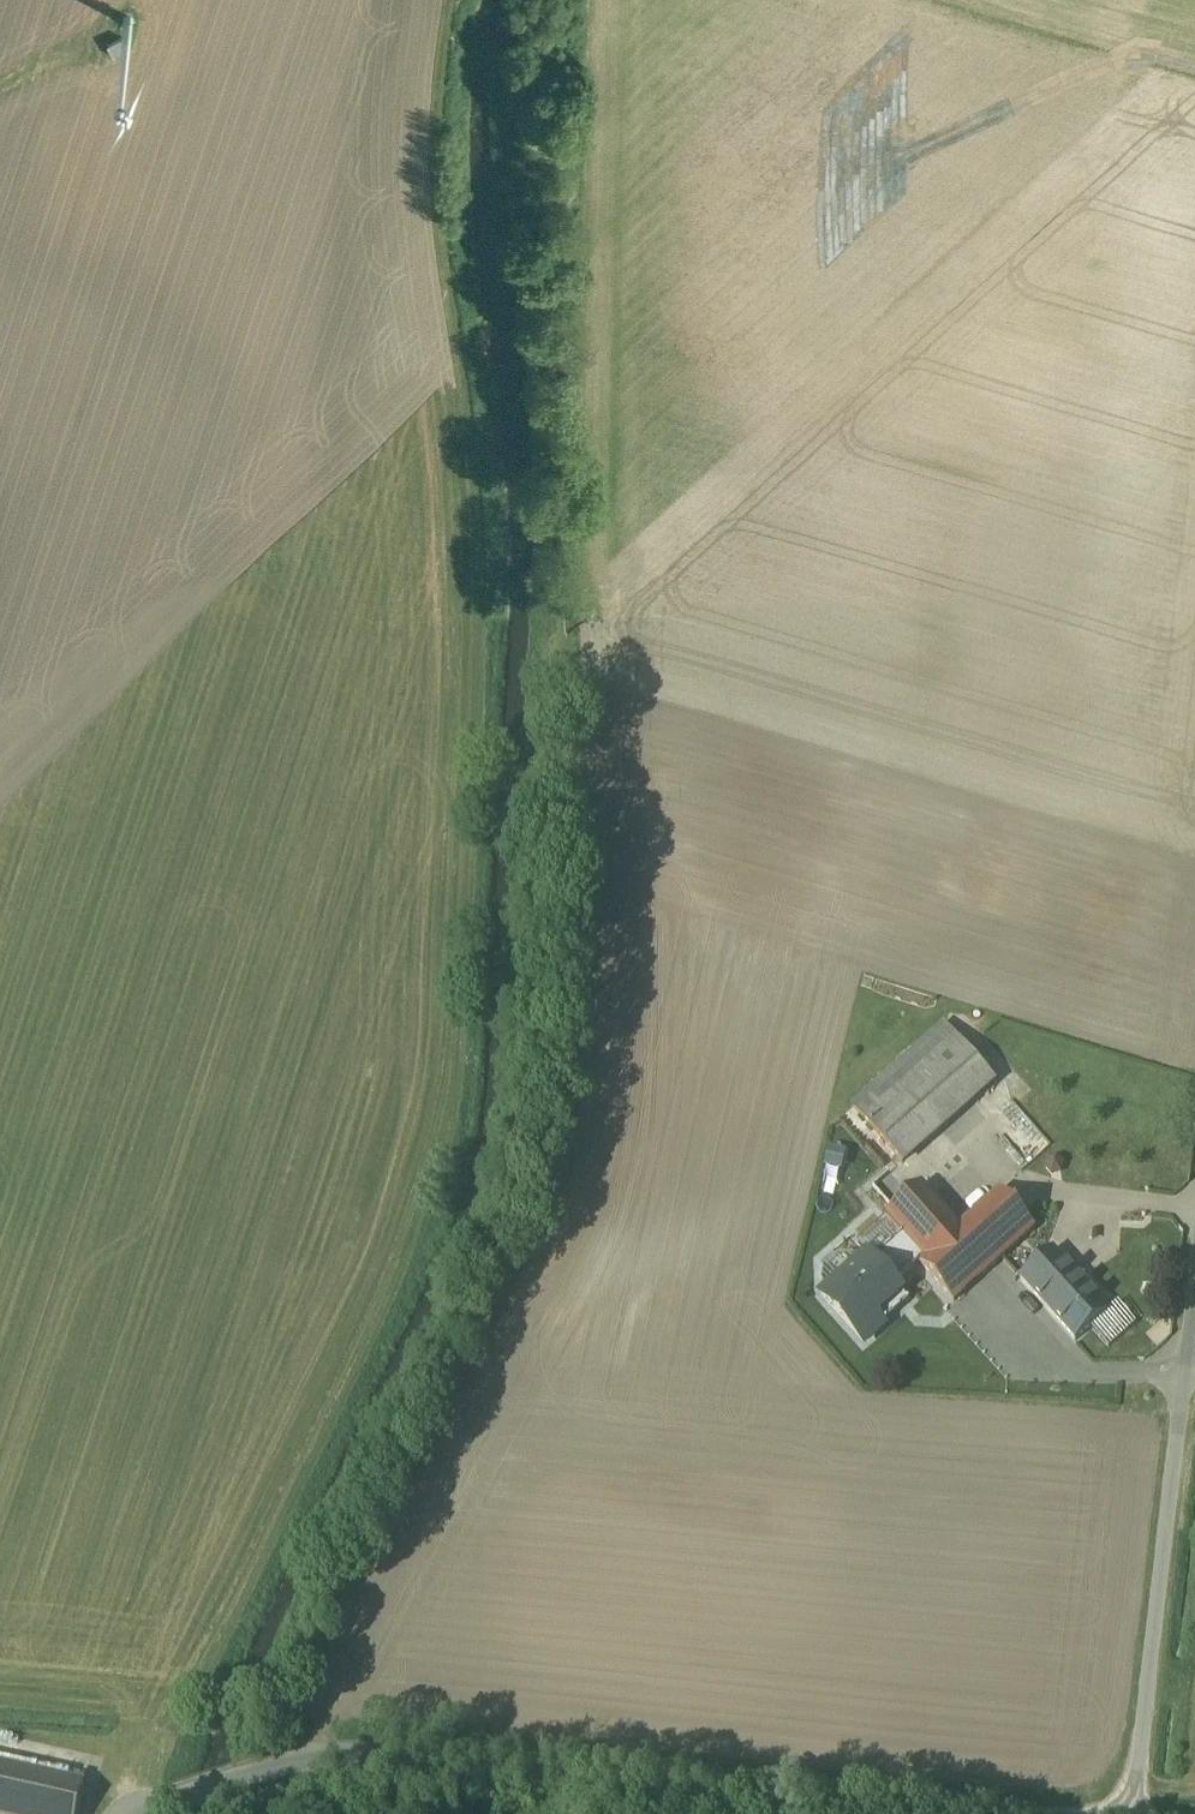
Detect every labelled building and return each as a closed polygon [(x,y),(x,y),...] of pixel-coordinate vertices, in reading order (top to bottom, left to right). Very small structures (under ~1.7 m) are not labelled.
[(946,1027),(853,1109),(902,1163),(994,1082),(946,1027)] [(1035,1230),(1001,1191),(959,1227),(922,1185),(886,1216),(903,1235),(924,1259),(920,1263),(953,1302),(1035,1230)] [(903,1235),(873,1263),(894,1286),(920,1263),(924,1259),(903,1235)] [(829,1283),(857,1260),(848,1249),(820,1273),(829,1283)] [(1054,1250),(1020,1281),(1075,1342),(1109,1312),(1054,1250)] [(873,1263),(867,1256),(822,1296),(864,1342),(883,1326),(875,1316),(901,1293),(894,1286),(873,1263)] [(93,1784),(0,1766),(0,1813),(87,1813),(93,1784)]
